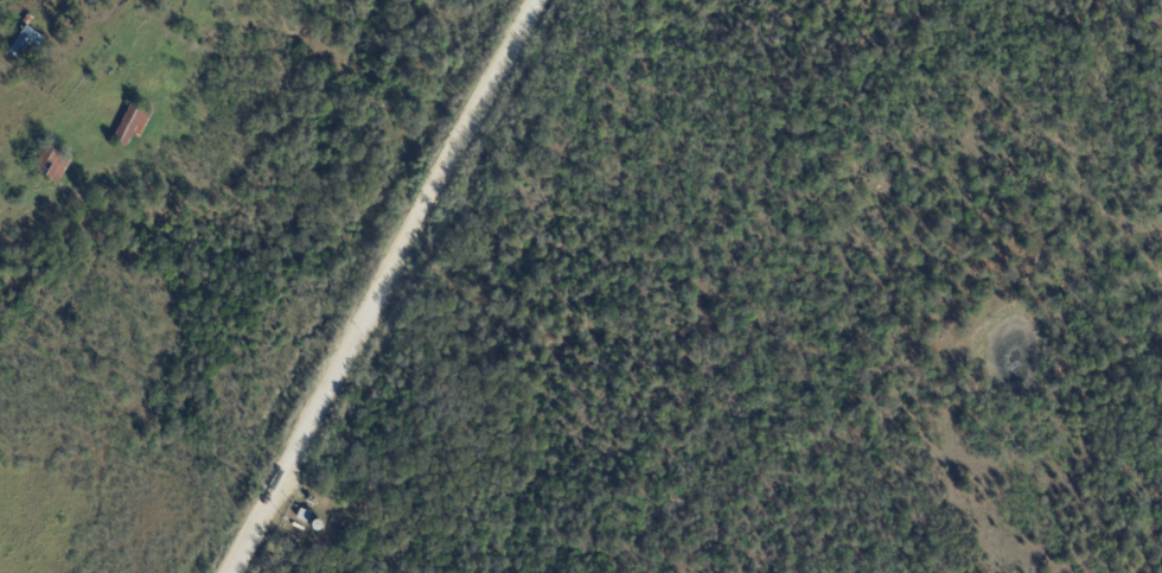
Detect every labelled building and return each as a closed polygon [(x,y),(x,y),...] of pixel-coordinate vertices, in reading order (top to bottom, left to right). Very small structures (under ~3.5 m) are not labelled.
[(28,15),(34,19),(28,27),(23,23),(28,15)] [(43,49),(39,53),(30,45),(18,61),(8,53),(20,38),(19,38),(27,27),(47,43),(43,49)] [(133,104),(153,115),(140,140),(134,136),(127,149),(114,141),(133,104)] [(72,163),(58,186),(30,170),(45,146),(72,163)] [(311,517),(307,523),(298,518),(302,509),(313,515),(311,517)]
